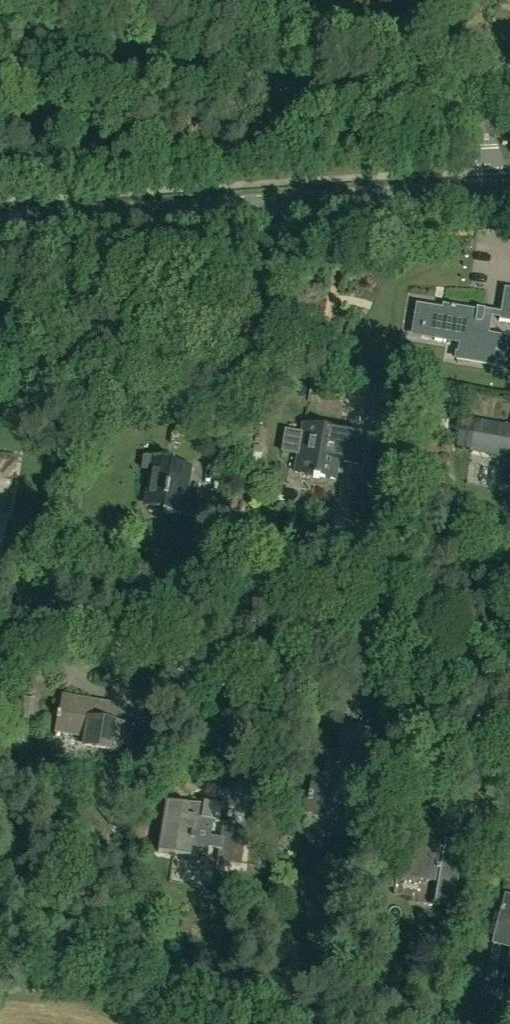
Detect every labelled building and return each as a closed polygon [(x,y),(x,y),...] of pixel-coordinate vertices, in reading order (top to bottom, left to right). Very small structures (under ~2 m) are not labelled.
[(503,292),(499,321),(509,323),(509,294),(503,292)] [(504,353),(507,337),(473,331),(474,323),(478,324),(479,324),(481,323),(482,322),(482,320),(484,310),(476,309),(476,311),(442,305),(441,311),(423,308),(422,315),(425,316),(423,326),(422,325),(421,330),(422,330),(421,336),(434,339),(434,341),(445,343),(446,336),(459,338),(456,359),(492,366),(495,351),(504,353)] [(195,353),(212,355),(213,347),(195,345),(195,353)] [(217,375),(221,358),(211,356),(208,373),(217,375)] [(471,450),(508,457),(503,485),(509,486),(509,428),(476,422),(471,450)] [(362,436),(303,425),(296,463),(297,464),(298,463),(313,475),(312,478),(318,479),(319,477),(334,479),(338,458),(356,461),(356,464),(357,465),(362,436)] [(147,501),(164,503),(163,511),(181,514),(189,466),(172,463),(173,461),(160,459),(160,460),(143,457),(140,470),(151,472),(147,501)] [(6,512),(14,462),(0,460),(0,511),(6,512)] [(29,723),(33,700),(20,698),(16,721),(29,723)] [(62,699),(60,714),(58,714),(56,721),(57,721),(55,738),(56,738),(57,732),(74,735),(75,731),(87,733),(84,746),(95,748),(95,749),(133,756),(133,754),(126,753),(131,727),(114,724),(117,707),(100,704),(99,706),(62,699)] [(344,729),(338,757),(328,755),(325,777),(315,775),(312,794),(309,794),(307,800),(311,800),(309,813),(331,816),(333,800),(347,802),(351,782),(361,784),(369,733),(344,729)] [(166,802),(157,852),(197,859),(197,853),(207,855),(208,848),(218,850),(216,862),(240,866),(246,830),(222,826),(219,838),(210,837),(212,821),(219,822),(222,805),(203,802),(202,808),(166,802)] [(432,845),(409,841),(403,877),(429,881),(428,886),(437,888),(434,904),(453,907),(464,845),(445,841),(443,850),(432,848),(432,845)] [(505,898),(502,910),(500,909),(499,913),(501,914),(496,934),(509,938),(509,899),(505,898)]
